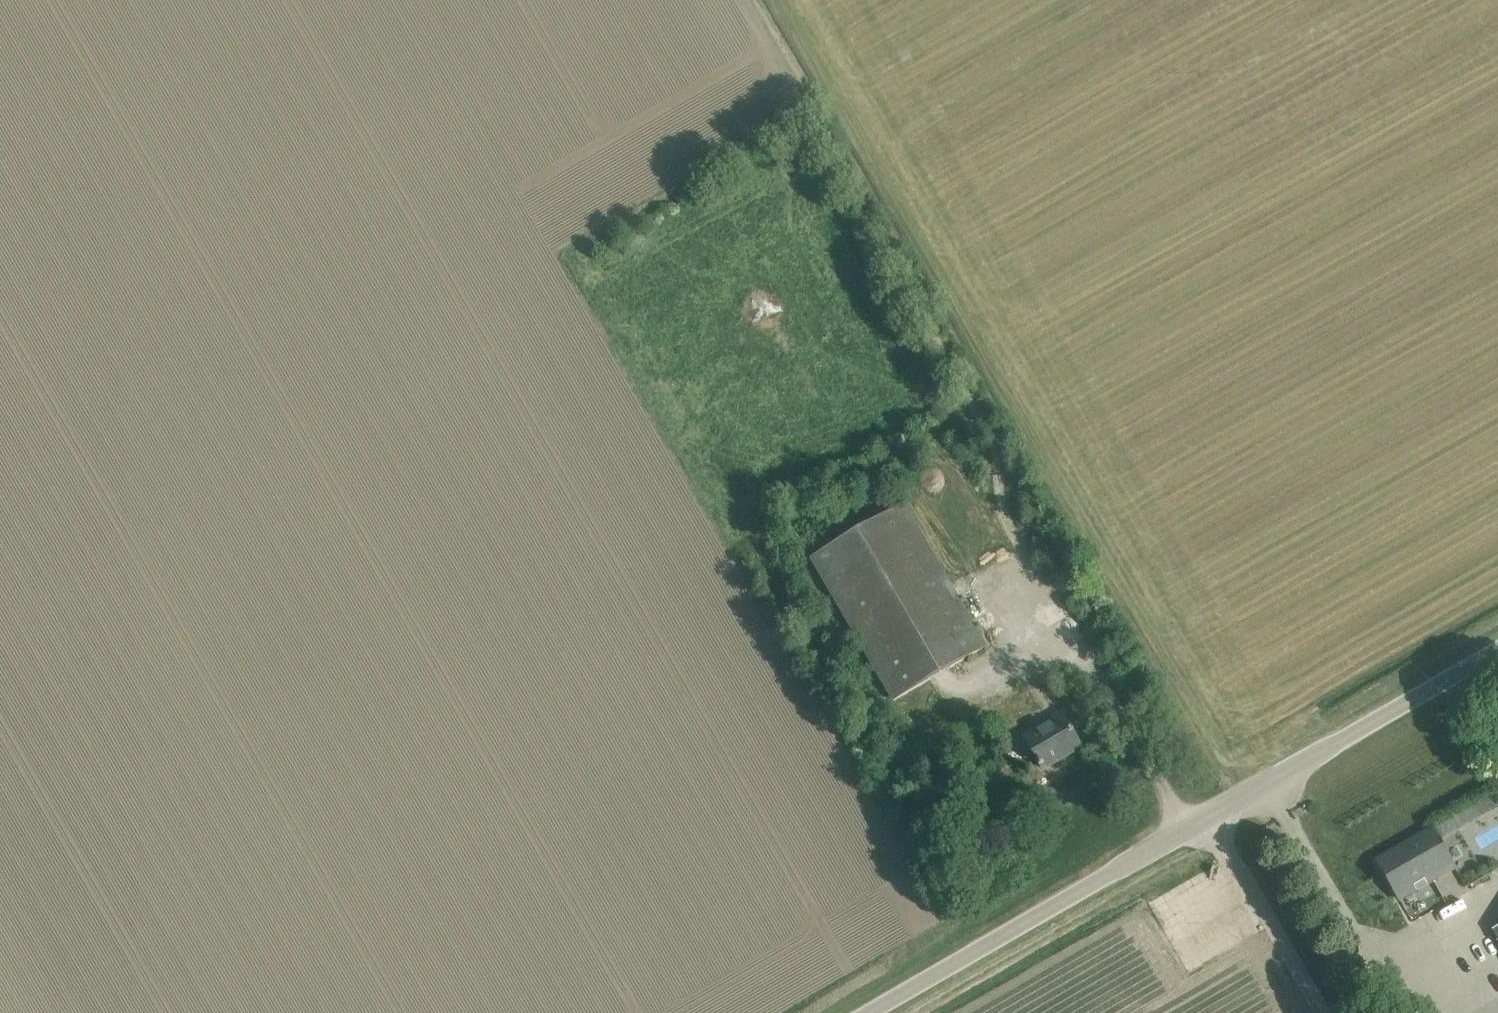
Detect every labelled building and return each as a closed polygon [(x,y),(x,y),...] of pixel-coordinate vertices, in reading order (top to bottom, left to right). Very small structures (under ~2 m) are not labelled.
[(810,559),(819,575),(892,701),(986,646),(903,505),(810,559)] [(1042,769),(1081,747),(1062,714),(1023,736),(1042,769)] [(1486,829),(1490,837),(1497,833),(1497,807),(1496,803),(1482,811),(1491,827),(1486,829)] [(1429,882),(1454,868),(1432,829),(1376,861),(1395,893),(1425,876),(1429,882)] [(1452,852),(1460,866),(1472,859),(1465,845),(1452,852)]
